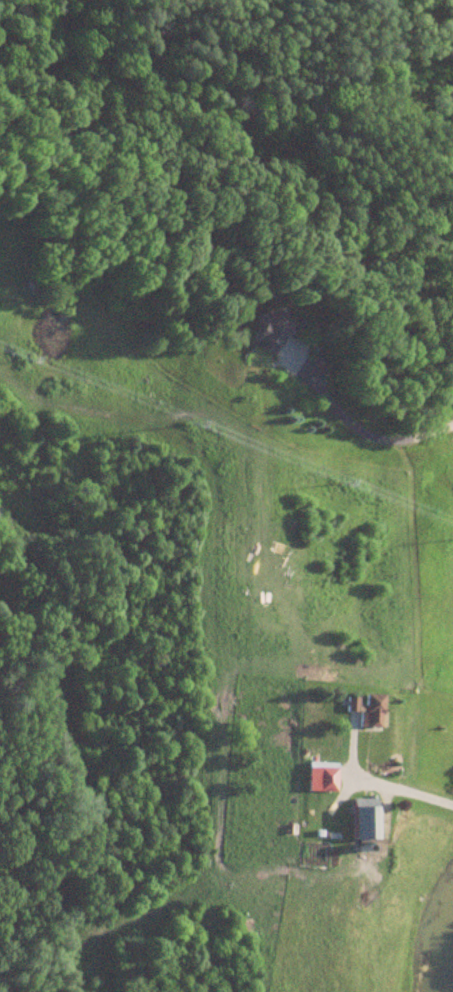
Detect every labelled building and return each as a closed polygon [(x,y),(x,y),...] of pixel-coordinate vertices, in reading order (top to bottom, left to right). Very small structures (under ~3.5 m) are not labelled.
[(293,318),(266,309),(254,346),(280,355),(293,318)] [(347,712),(358,712),(358,727),(383,727),(383,695),(364,694),(364,698),(347,698),(347,712)] [(309,790),(337,790),(337,763),(309,763),(309,790)] [(356,840),(380,840),(380,799),(356,799),(356,840)]
